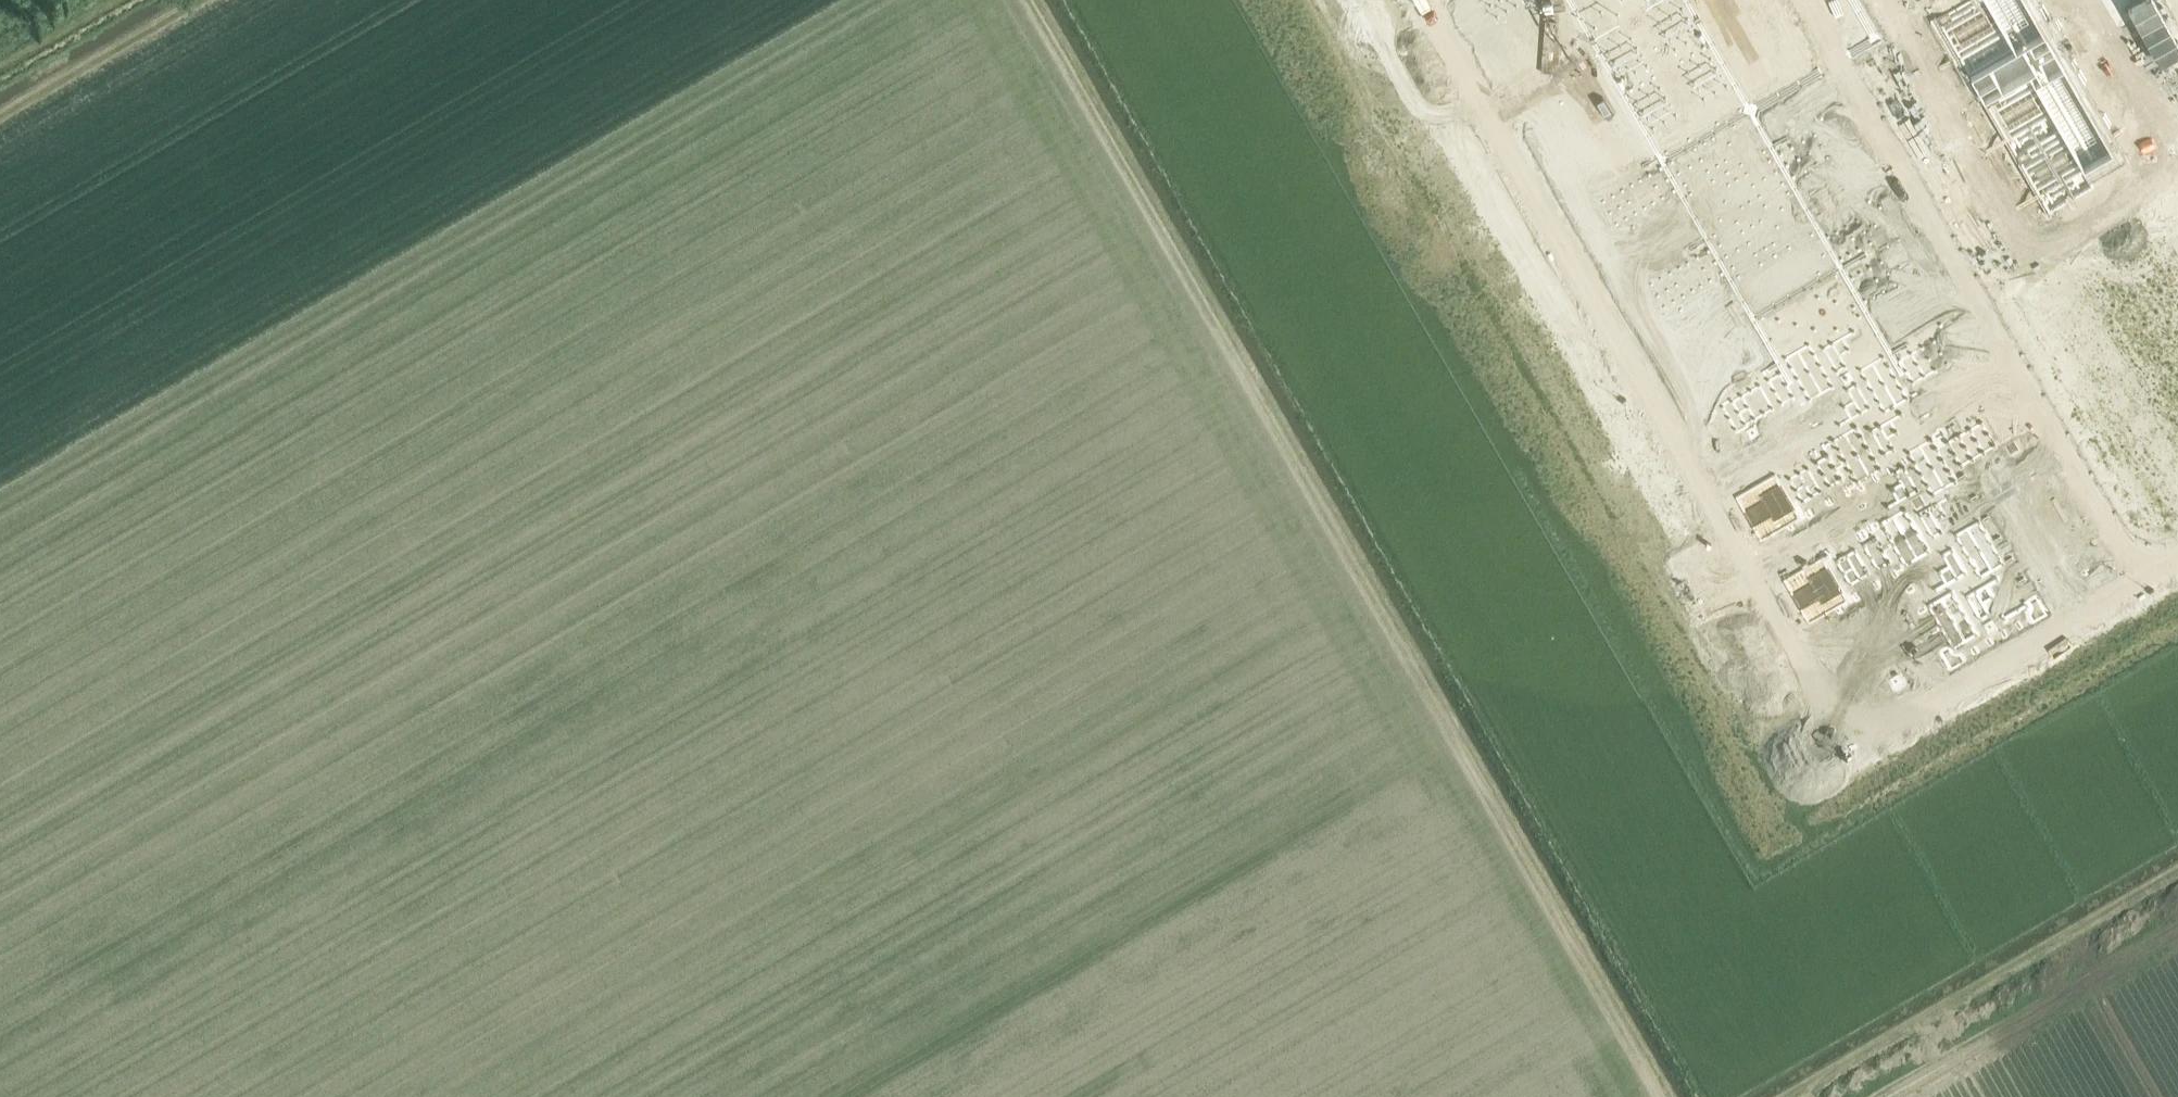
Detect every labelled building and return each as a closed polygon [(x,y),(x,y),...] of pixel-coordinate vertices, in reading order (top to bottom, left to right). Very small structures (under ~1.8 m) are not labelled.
[(2012,48),(1967,75),(1982,101),(2028,74),(2082,168),(2112,150),(2025,0),(1985,0),(2012,48)]
